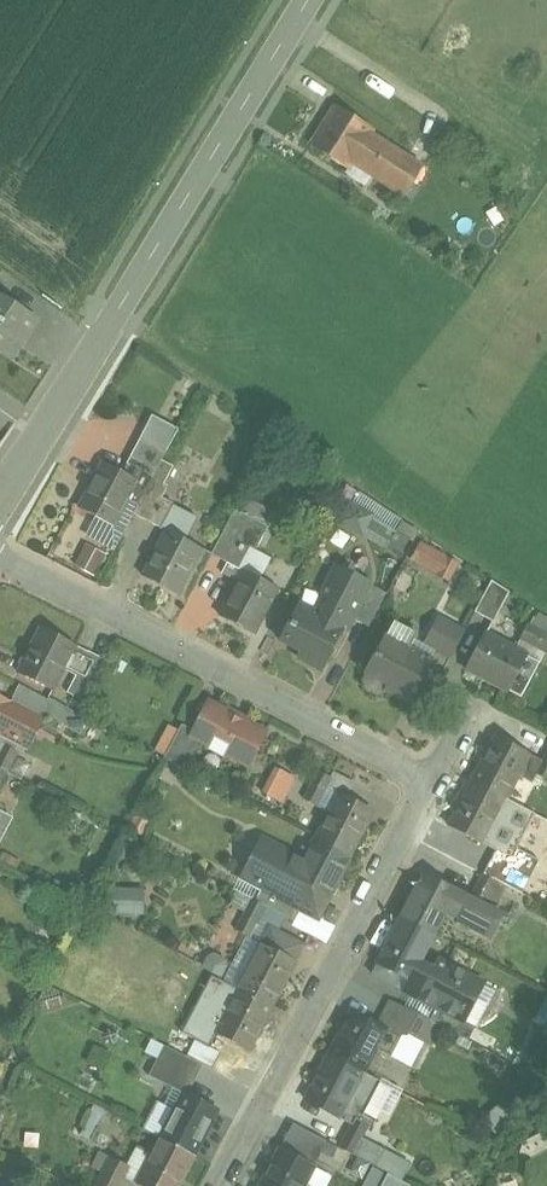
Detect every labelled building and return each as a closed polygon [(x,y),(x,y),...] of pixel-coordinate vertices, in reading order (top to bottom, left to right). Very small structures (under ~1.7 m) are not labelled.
[(375,131),(337,107),(313,145),(350,169),(353,163),(406,197),(425,166),(373,133),(375,131)] [(4,295),(0,301),(0,351),(14,360),(30,335),(28,334),(38,318),(4,295)] [(168,453),(141,439),(128,464),(136,468),(155,478),(165,460),(168,453)] [(141,505),(137,513),(151,520),(163,497),(165,498),(171,486),(166,484),(176,466),(165,460),(141,505)] [(131,477),(105,463),(81,507),(115,524),(128,499),(141,505),(155,478),(136,468),(131,477)] [(165,498),(163,497),(151,520),(162,526),(163,527),(176,505),(177,504),(165,498)] [(200,518),(176,505),(163,527),(162,526),(161,528),(169,532),(146,576),(178,594),(203,548),(188,541),(200,518)] [(372,516),(352,506),(344,522),(363,532),(372,516)] [(237,510),(213,555),(227,562),(238,543),(237,543),(251,518),(237,510)] [(250,550),(238,543),(227,562),(240,569),(250,550)] [(417,564),(454,580),(463,559),(426,543),(417,564)] [(371,584),(339,567),(324,596),(332,600),(323,616),(346,628),(345,629),(347,630),(353,618),(371,584)] [(278,589),(246,573),(221,617),(254,635),(278,589)] [(493,582),(476,614),(495,623),(510,593),(493,582)] [(371,584),(353,618),(370,627),(388,593),(371,584)] [(323,616),(301,605),(282,641),(302,652),(299,657),(324,670),(345,629),(346,628),(323,616)] [(466,631),(440,617),(426,643),(436,649),(431,659),(432,660),(437,649),(452,657),(466,631)] [(395,621),(386,638),(388,638),(379,654),(378,654),(364,680),(366,688),(379,695),(387,693),(388,690),(408,701),(409,702),(432,660),(431,659),(411,649),(419,634),(395,621)] [(76,645),(43,629),(21,673),(54,689),(65,668),(76,645)] [(541,662),(486,634),(468,669),(523,697),(541,662)] [(76,645),(65,668),(77,674),(69,691),(85,699),(105,659),(88,651),(88,652),(76,645)] [(0,695),(0,732),(29,747),(45,718),(0,695)] [(266,733),(216,707),(211,716),(205,713),(196,731),(194,735),(201,739),(210,743),(208,748),(227,758),(229,753),(250,764),(266,733)] [(183,724),(165,758),(185,769),(201,739),(194,735),(196,731),(183,724)] [(530,753),(498,736),(474,781),(507,798),(530,753)] [(6,745),(2,753),(0,757),(0,767),(9,772),(19,752),(6,745)] [(538,772),(546,777),(546,755),(538,772)] [(0,767),(0,789),(9,772),(0,767)] [(287,804),(301,776),(287,769),(273,797),(287,804)] [(318,773),(305,799),(317,806),(331,779),(318,773)] [(507,798),(474,781),(451,825),(483,842),(507,798)] [(375,811),(341,793),(318,838),(351,856),(375,811)] [(12,817),(0,811),(0,840),(12,817)] [(306,861),(264,839),(244,878),(264,889),(276,895),(285,878),(311,892),(328,901),(352,856),(351,856),(318,838),(306,861)] [(500,844),(485,874),(498,881),(513,851),(500,844)] [(473,897),(426,874),(403,918),(436,936),(449,911),(461,918),(460,920),(475,927),(481,915),(468,908),(473,897)] [(498,881),(485,874),(473,897),(468,908),(481,915),(484,909),(492,913),(507,885),(498,881)] [(311,892),(285,878),(276,895),(264,889),(257,902),(288,918),(296,922),(311,892)] [(120,914),(151,914),(151,888),(120,889),(120,914)] [(253,900),(238,930),(263,944),(268,934),(283,942),(291,939),(280,933),(279,934),(258,924),(266,907),(257,902),(253,900)] [(288,918),(266,907),(258,924),(279,934),(280,933),(288,918)] [(436,936),(403,918),(374,974),(396,985),(401,974),(412,980),(413,980),(424,960),(436,936)] [(263,944),(240,988),(274,1006),(297,961),(295,960),(303,945),(291,939),(283,942),(268,934),(263,944)] [(485,983),(441,960),(438,967),(424,960),(413,980),(412,980),(406,991),(439,1008),(465,1021),(466,1020),(485,983)] [(240,988),(217,1034),(250,1051),(274,1006),(240,988)] [(465,1021),(439,1008),(432,1021),(470,1040),(478,1026),(466,1020),(465,1021)] [(387,1027),(354,1010),(331,1055),(364,1072),(387,1027)] [(414,1011),(403,1031),(416,1037),(426,1018),(414,1011)] [(192,1019),(176,1049),(188,1056),(197,1040),(204,1026),(192,1019)] [(223,1053),(197,1040),(188,1056),(202,1063),(214,1069),(223,1053)] [(172,1047),(153,1083),(170,1092),(182,1069),(188,1056),(176,1049),(172,1047)] [(364,1072),(331,1055),(308,1099),(356,1123),(358,1119),(362,1121),(382,1081),(364,1072)] [(202,1063),(188,1056),(182,1069),(195,1076),(202,1063)] [(220,1111),(187,1094),(164,1139),(197,1156),(220,1111)] [(356,1123),(343,1147),(379,1166),(388,1149),(365,1138),(371,1125),(362,1121),(358,1119),(356,1123)] [(164,1139),(141,1183),(146,1185),(182,1185),(197,1156),(164,1139)] [(284,1149),(265,1185),(307,1185),(317,1166),(284,1149)] [(114,1158),(100,1185),(121,1185),(131,1167),(114,1158)]
